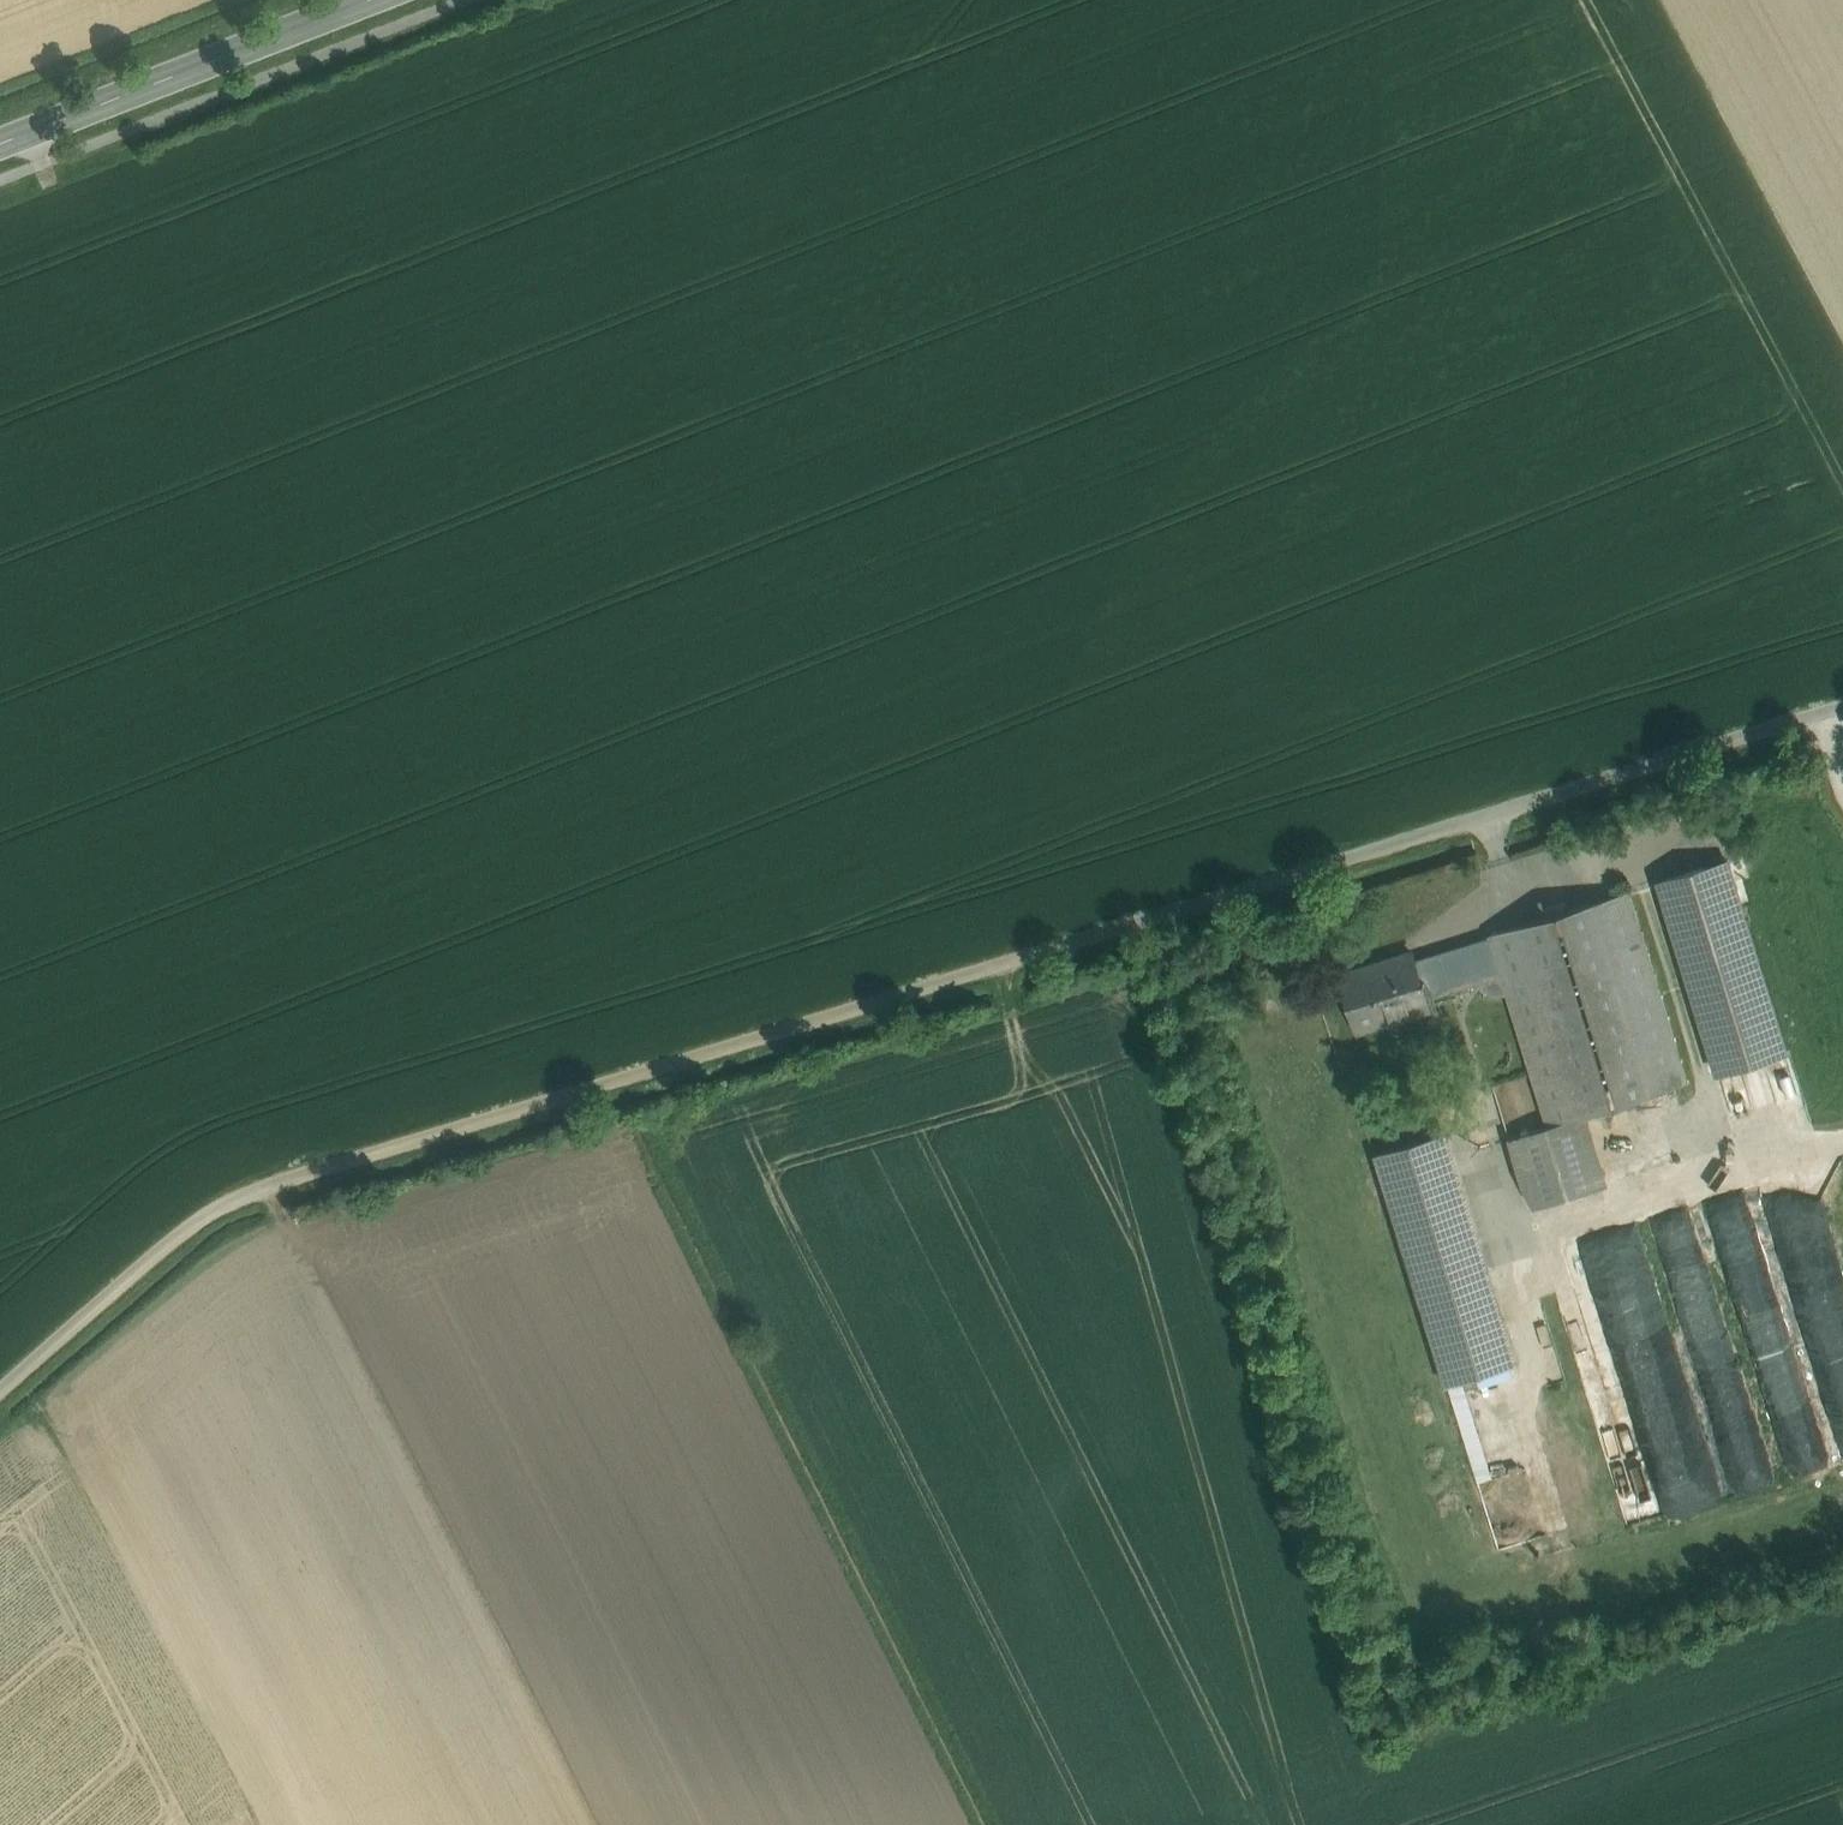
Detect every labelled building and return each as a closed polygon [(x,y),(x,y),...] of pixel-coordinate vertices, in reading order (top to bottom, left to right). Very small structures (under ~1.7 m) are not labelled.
[(1805,1052),(1744,856),(1499,931),(1560,1128),(1805,1052)] [(1349,959),(1367,1031),(1453,1008),(1434,937),(1349,959)] [(1452,1391),(1530,1366),(1455,1134),(1377,1159),(1452,1391)] [(1615,1352),(1650,1342),(1639,1306),(1605,1317),(1615,1352)]
